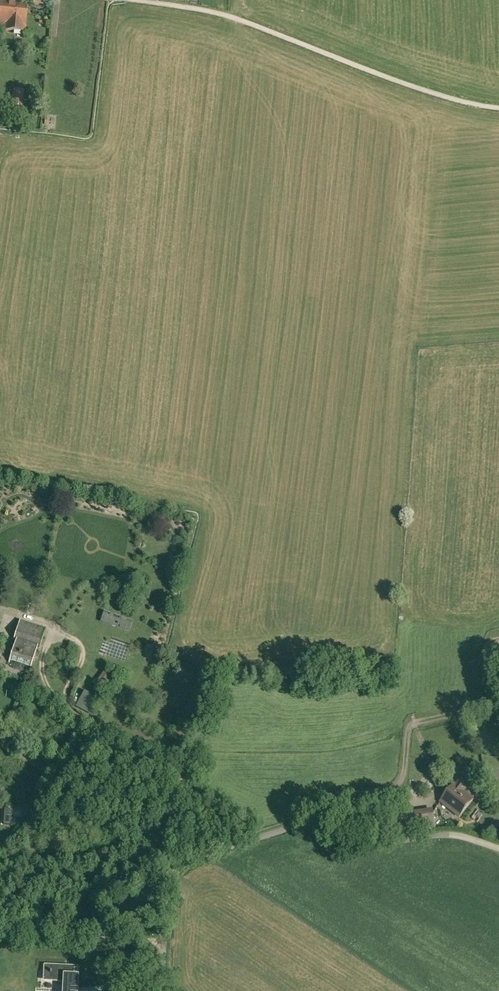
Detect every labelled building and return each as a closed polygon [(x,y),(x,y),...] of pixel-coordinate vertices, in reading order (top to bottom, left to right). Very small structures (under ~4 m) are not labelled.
[(6,25),(6,31),(24,32),(24,28),(27,3),(0,0),(0,25),(6,25)] [(13,89),(12,102),(23,103),(24,90),(13,89)] [(100,621),(129,632),(132,622),(104,612),(100,621)] [(9,662),(15,664),(30,669),(37,648),(40,648),(46,628),(20,620),(13,640),(16,641),(9,662)] [(106,670),(97,683),(107,690),(116,677),(106,670)] [(88,714),(97,698),(84,691),(76,707),(88,714)] [(439,801),(459,817),(474,799),(464,791),(469,785),(461,778),(456,785),(454,783),(439,801)] [(435,827),(433,813),(393,819),(394,833),(435,827)] [(77,989),(77,976),(73,975),(74,967),(45,966),(51,967),(51,971),(50,971),(50,974),(51,974),(50,979),(64,980),(63,984),(63,990),(76,990),(77,989)]
